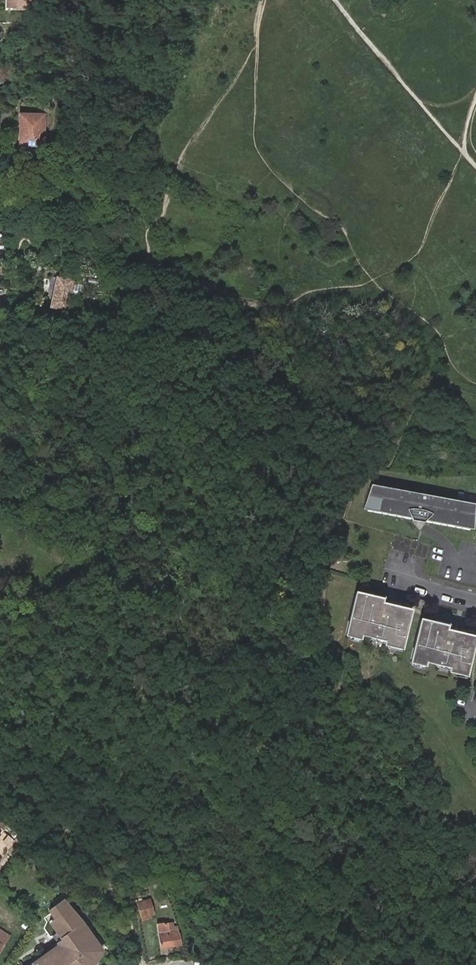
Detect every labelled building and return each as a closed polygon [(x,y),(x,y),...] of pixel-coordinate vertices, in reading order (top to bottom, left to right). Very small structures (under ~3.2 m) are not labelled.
[(0,67),(0,68),(5,83),(19,79),(14,63),(0,67)] [(47,117),(29,116),(28,135),(23,135),(23,146),(46,145),(47,117)] [(113,225),(121,225),(121,214),(113,214),(113,225)] [(140,247),(136,240),(129,239),(125,245),(129,253),(136,253),(140,247)] [(8,266),(0,265),(0,274),(7,275),(8,266)] [(77,281),(59,279),(56,308),(73,310),(77,281)] [(369,486),(363,510),(410,518),(411,521),(423,524),(425,522),(472,530),(474,505),(369,486)] [(380,603),(355,597),(345,639),(358,642),(359,638),(371,640),(384,643),(383,648),(400,652),(409,614),(379,607),(380,603)] [(428,604),(419,601),(416,610),(426,613),(428,604)] [(445,630),(420,624),(410,667),(423,669),(424,665),(436,668),(449,671),(448,675),(465,679),(473,641),(444,635),(445,630)] [(19,853),(25,846),(19,840),(13,847),(19,853)] [(93,964),(102,950),(96,942),(98,940),(83,920),(63,898),(49,908),(55,916),(50,919),(58,930),(53,934),(63,947),(57,951),(56,949),(44,958),(43,957),(32,964),(93,964)] [(146,918),(153,915),(158,914),(153,898),(141,902),(146,918)] [(181,930),(181,925),(177,926),(177,922),(167,923),(161,923),(161,929),(164,948),(186,944),(183,931),(181,930)] [(9,935),(0,930),(0,951),(9,935)]
